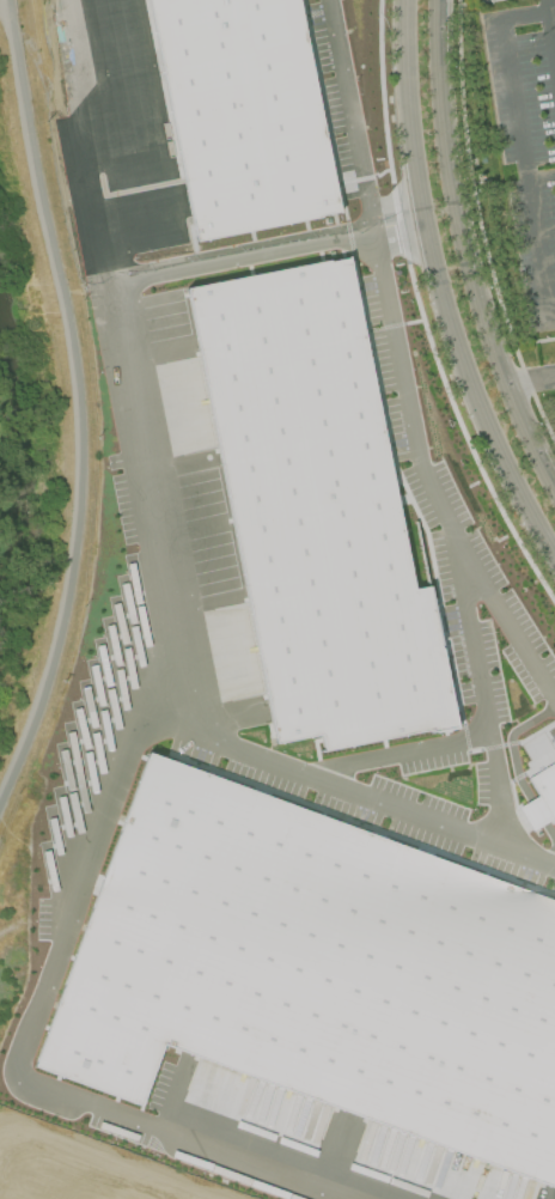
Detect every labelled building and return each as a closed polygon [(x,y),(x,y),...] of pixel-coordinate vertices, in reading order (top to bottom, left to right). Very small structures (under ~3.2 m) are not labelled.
[(196,239),(149,0),(296,0),(337,212),(196,239)] [(184,287),(347,257),(410,590),(426,588),(452,728),(321,753),(317,734),(270,742),(184,287)] [(148,750),(554,900),(554,1192),(163,1049),(142,1107),(32,1066),(148,750)] [(531,830),(552,819),(554,825),(554,762),(526,778),(536,796),(518,807),(531,830)]
